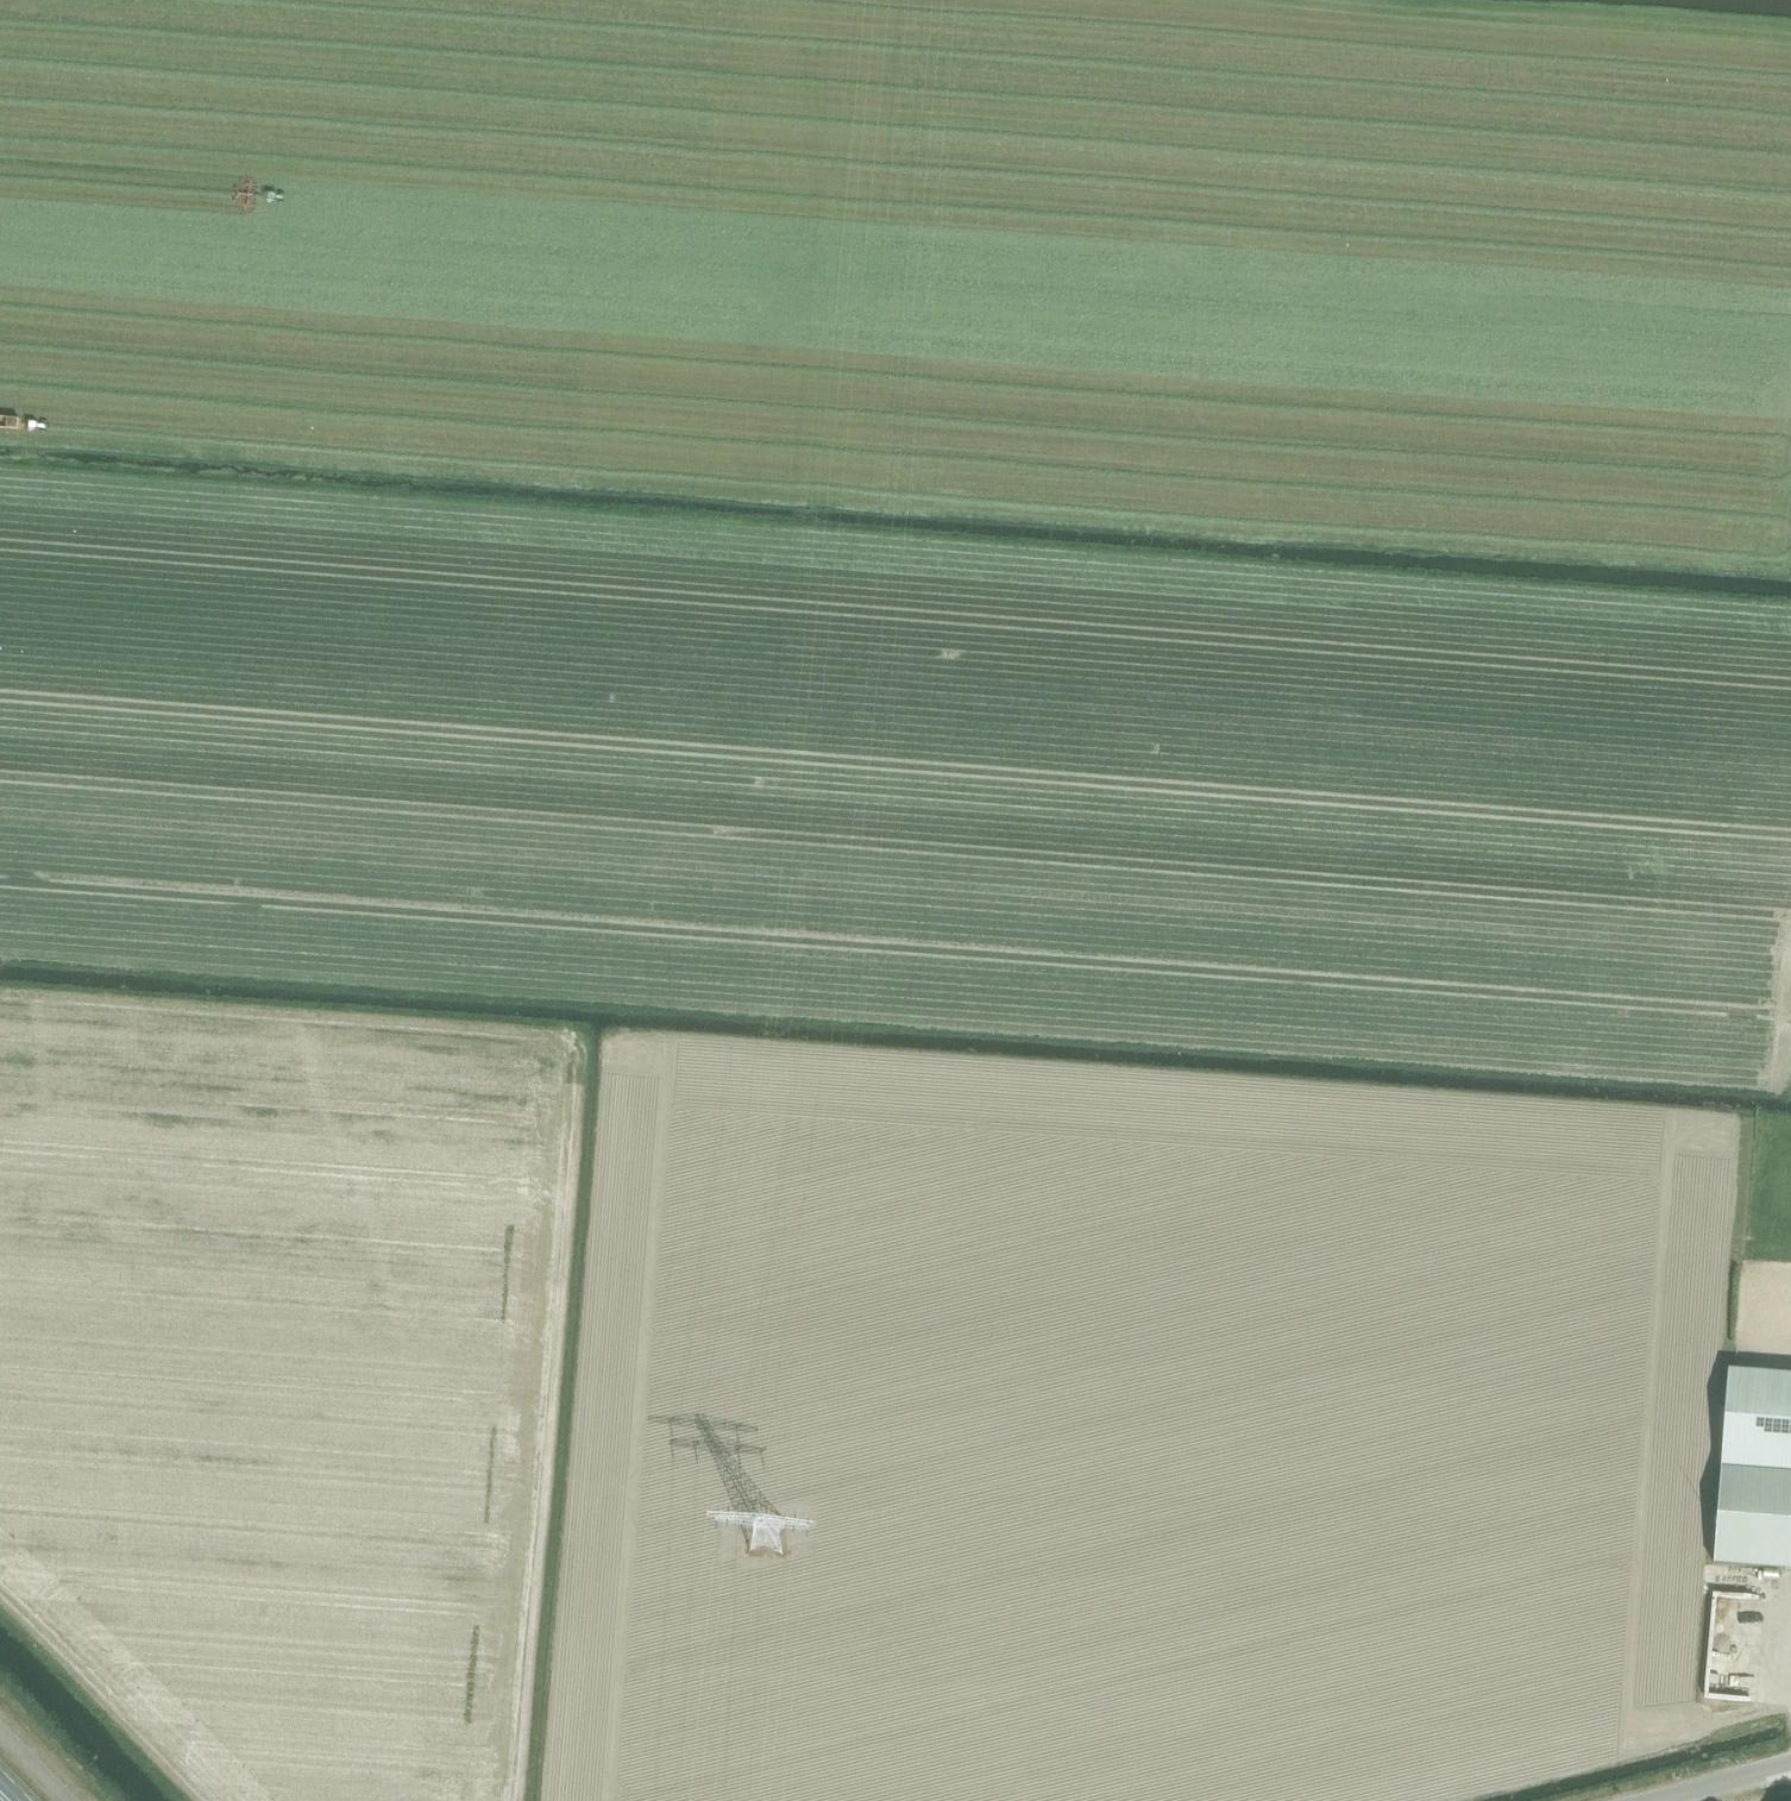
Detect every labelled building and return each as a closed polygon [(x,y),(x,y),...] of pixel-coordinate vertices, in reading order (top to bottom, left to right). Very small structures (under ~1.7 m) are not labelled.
[(1722,1466),(1790,1471),(1790,1375),(1729,1370),(1722,1466)] [(1716,1563),(1790,1568),(1790,1473),(1723,1468),(1716,1563)]
